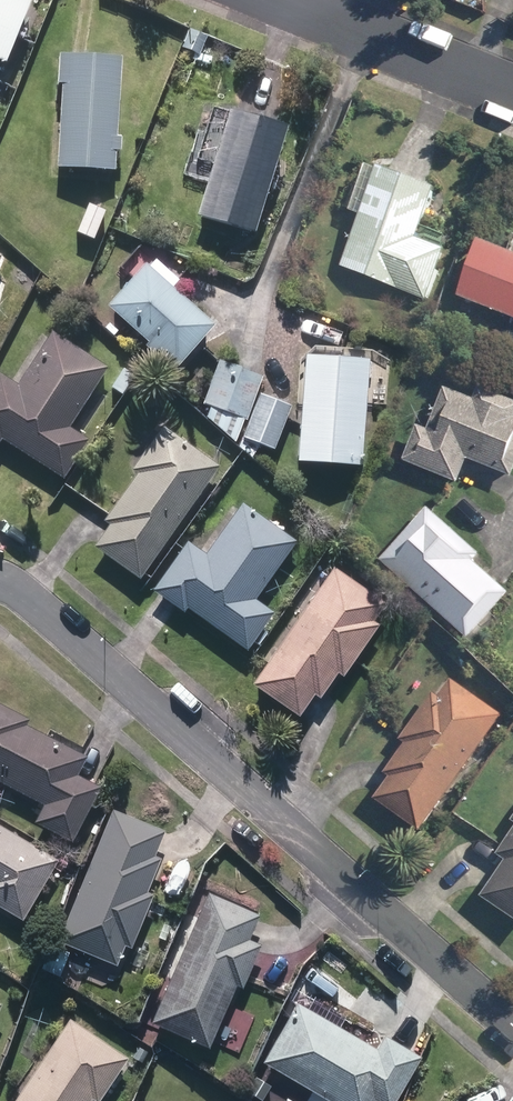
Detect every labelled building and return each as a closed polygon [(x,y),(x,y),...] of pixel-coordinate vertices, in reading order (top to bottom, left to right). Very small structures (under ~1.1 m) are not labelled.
[(23,0),(0,0),(0,58),(23,0)] [(109,169),(113,56),(54,54),(51,167),(109,169)] [(248,232),(276,126),(219,111),(191,216),(248,232)] [(377,165),(340,266),(425,298),(444,247),(416,237),(435,187),(377,165)] [(102,231),(108,213),(94,207),(88,225),(102,231)] [(512,318),(512,253),(478,239),(456,296),(512,318)] [(13,270),(26,282),(36,270),(23,259),(13,270)] [(210,324),(140,263),(101,305),(171,368),(210,324)] [(60,478),(84,439),(65,426),(103,367),(48,332),(14,384),(0,376),(0,440),(60,478)] [(356,465),(363,359),(298,355),(291,461),(356,465)] [(258,375),(214,361),(198,404),(243,420),(258,375)] [(456,483),(465,458),(510,476),(512,468),(512,400),(478,386),(472,399),(443,387),(426,429),(416,425),(401,460),(456,483)] [(287,406),(255,393),(236,446),(249,457),(256,444),(270,450),(287,406)] [(89,547),(136,580),(215,465),(158,425),(129,469),(134,473),(101,521),(106,525),(89,547)] [(183,609),(242,651),(269,613),(250,600),(292,540),(238,503),(202,555),(183,542),(148,591),(179,614),(183,609)] [(378,558),(467,637),(507,593),(471,561),(478,553),(425,506),(378,558)] [(248,685),(294,717),(310,695),(315,699),(334,673),(338,677),(375,626),(369,622),(382,604),(330,568),(248,685)] [(372,800),(419,832),(501,713),(450,679),(437,697),(432,692),(399,739),(404,743),(383,773),(388,776),(372,800)] [(40,805),(31,823),(66,841),(95,787),(72,775),(82,757),(21,726),(25,719),(0,707),(0,785),(40,805)] [(107,809),(54,942),(112,966),(120,947),(126,949),(148,895),(143,892),(156,859),(150,857),(161,832),(107,809)] [(0,829),(0,911),(17,921),(53,861),(0,829)] [(512,920),(512,829),(496,855),(503,860),(478,896),(512,920)] [(205,893),(146,1023),(203,1048),(231,986),(237,988),(256,945),(244,940),(255,915),(205,893)] [(321,1100),(391,1100),(417,1058),(380,1037),(373,1050),(295,1003),(258,1064),(321,1100)] [(87,1100),(96,1100),(124,1059),(66,1020),(11,1100),(87,1100)]
